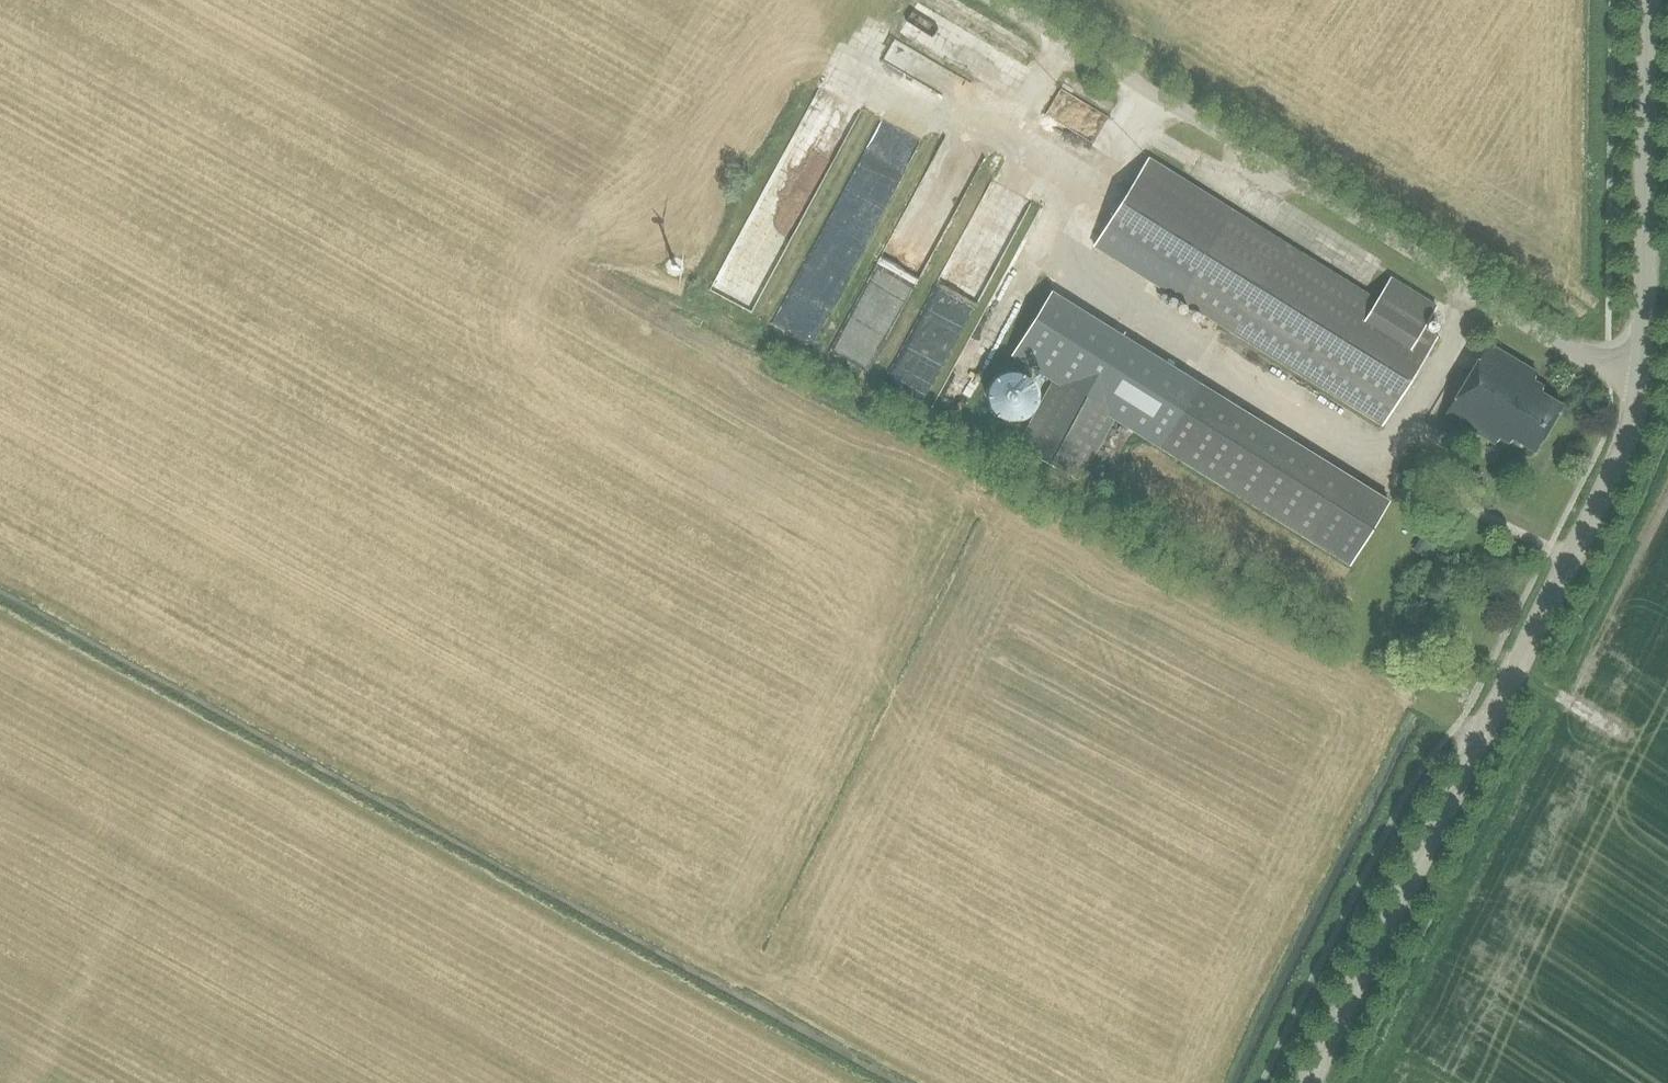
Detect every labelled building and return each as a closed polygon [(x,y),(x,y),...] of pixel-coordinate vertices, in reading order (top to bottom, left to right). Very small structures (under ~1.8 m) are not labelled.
[(921,2),(907,39),(967,63),(981,25),(921,2)] [(899,38),(888,57),(943,90),(952,75),(942,69),(944,65),(899,38)] [(1095,141),(1112,114),(1066,85),(1049,111),(1095,141)] [(877,117),(789,327),(827,343),(915,133),(877,117)] [(1195,312),(1382,427),(1438,337),(1423,328),(1435,308),(1437,306),(1390,277),(1376,299),(1283,242),(1235,211),(1149,158),(1093,249),(1195,312)] [(716,292),(755,312),(819,193),(793,179),(798,169),(786,162),(716,292)] [(1121,423),(1135,432),(1349,565),(1382,511),(1388,502),(1051,292),(1012,356),(1054,382),(1018,448),(1081,482),(1115,420),(1121,423)] [(1488,342),(1445,413),(1494,442),(1498,435),(1508,441),(1511,436),(1534,450),(1561,403),(1539,390),(1542,385),(1532,379),(1536,371),(1488,342)] [(931,363),(901,353),(893,374),(923,385),(931,363)] [(997,366),(987,399),(1033,414),(1044,381),(997,366)]
